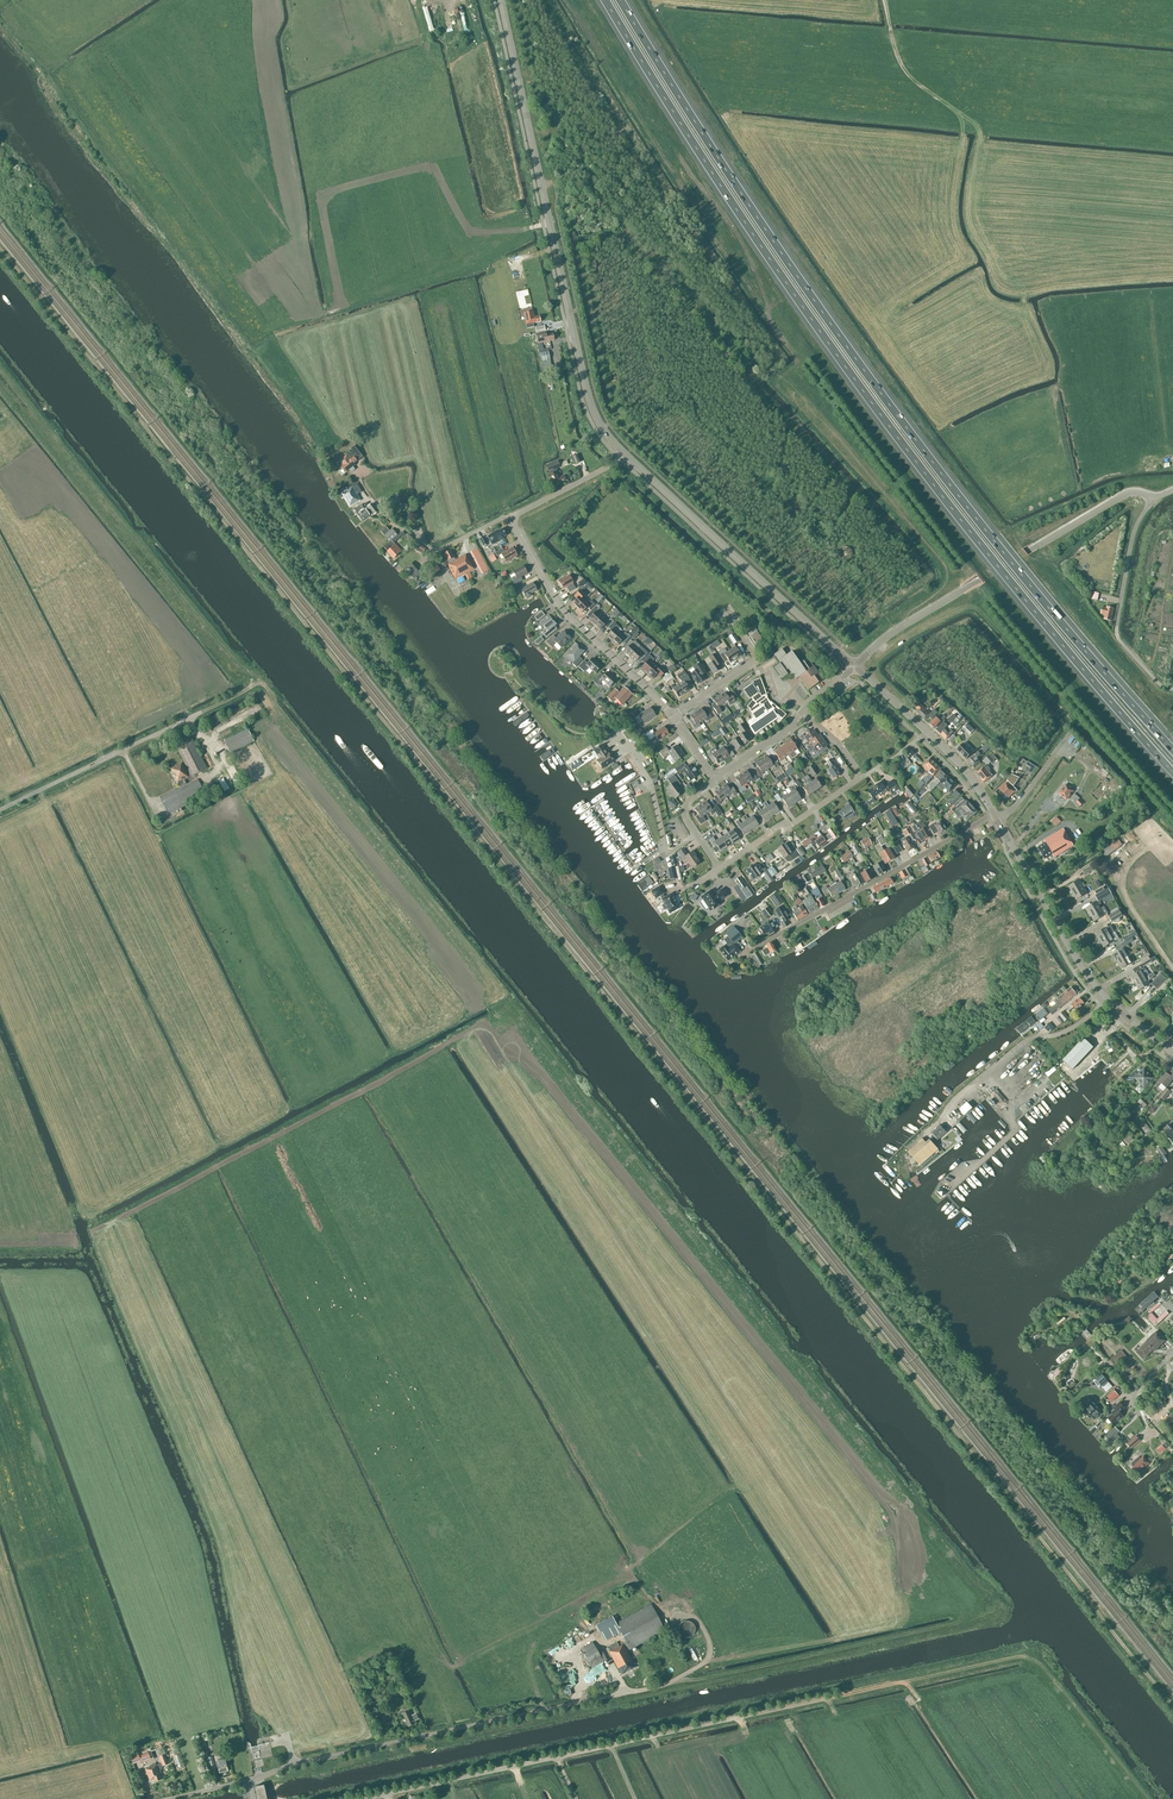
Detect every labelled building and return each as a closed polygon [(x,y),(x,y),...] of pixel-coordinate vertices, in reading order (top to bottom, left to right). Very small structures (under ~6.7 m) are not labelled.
[(534,327),(533,323),(541,322),(540,316),(534,317),(533,312),(524,314),(527,328),(534,327)] [(547,332),(536,334),(538,344),(537,344),(539,353),(541,353),(548,351),(547,349),(543,350),(542,343),(546,342),(554,340),(553,334),(548,335),(547,332)] [(548,351),(541,353),(542,361),(550,359),(548,351)] [(363,456),(354,445),(350,449),(352,451),(338,462),(341,465),(340,466),(346,473),(349,470),(351,473),(355,470),(353,467),(355,465),(354,464),(363,456)] [(558,461),(547,466),(549,471),(551,474),(550,474),(555,485),(561,483),(560,482),(566,480),(564,475),(559,478),(556,472),(555,469),(560,466),(558,461)] [(350,496),(346,498),(351,506),(360,501),(356,493),(361,490),(357,484),(350,486),(352,489),(347,492),(350,496)] [(610,486),(603,490),(610,501),(616,498),(618,502),(621,500),(618,492),(614,494),(610,486)] [(610,501),(603,490),(597,493),(603,505),(610,501)] [(400,500),(401,499),(400,496),(393,499),(393,497),(383,502),(386,509),(396,504),(395,502),(400,500)] [(590,497),(583,500),(590,512),(596,508),(590,497)] [(590,512),(583,500),(577,503),(583,515),(590,512)] [(368,512),(371,510),(374,515),(378,512),(372,504),(365,509),(365,510),(357,515),(361,521),(369,515),(368,512)] [(364,508),(361,505),(354,510),(356,513),(364,508)] [(570,507),(563,510),(570,522),(576,519),(570,507)] [(570,522),(563,510),(557,514),(561,522),(558,524),(561,531),(565,529),(563,526),(570,522)] [(385,535),(390,530),(386,526),(381,531),(385,535)] [(389,542),(397,535),(392,529),(390,530),(385,535),(384,536),(389,542)] [(493,544),(504,538),(503,537),(506,535),(503,529),(498,532),(498,531),(488,536),(493,544)] [(404,534),(402,532),(384,548),(387,551),(394,544),(394,543),(404,534)] [(574,550),(582,546),(576,534),(568,538),(574,550)] [(488,544),(484,536),(479,539),(484,546),(488,544)] [(394,559),(401,552),(395,545),(387,552),(394,559)] [(501,554),(506,562),(514,558),(516,558),(517,556),(517,555),(518,553),(516,552),(513,547),(505,552),(503,548),(495,553),(497,557),(501,554)] [(489,570),(478,548),(472,551),(482,573),(489,570)] [(455,579),(474,569),(469,559),(468,559),(465,555),(453,561),(452,559),(455,558),(451,550),(443,554),(447,561),(449,560),(450,562),(447,564),(455,579)] [(412,563),(408,566),(412,571),(409,574),(413,578),(415,577),(420,582),(425,577),(412,563)] [(442,574),(438,565),(428,571),(432,579),(442,574)] [(523,566),(513,572),(516,577),(512,580),(515,585),(523,580),(521,577),(527,573),(523,566)] [(573,583),(569,575),(563,579),(563,578),(558,581),(563,589),(566,587),(569,592),(576,589),(573,583)] [(584,579),(578,583),(581,587),(587,583),(584,579)] [(533,583),(521,589),(525,597),(526,597),(528,598),(531,596),(531,595),(531,594),(537,590),(533,583)] [(572,603),(577,608),(585,600),(583,597),(585,594),(581,590),(576,595),(578,597),(572,603)] [(1100,593),(1093,592),(1091,599),(1098,601),(1100,593)] [(587,603),(585,600),(577,608),(581,613),(588,606),(591,609),(595,604),(591,600),(587,603)] [(589,620),(594,625),(603,616),(597,611),(599,608),(596,606),(590,612),(593,615),(589,620)] [(1104,619),(1111,621),(1114,609),(1107,607),(1106,608),(1102,607),(1101,614),(1105,615),(1104,619)] [(545,615),(541,611),(534,617),(537,621),(545,615)] [(556,625),(551,618),(548,615),(539,622),(544,628),(543,635),(546,638),(553,632),(551,629),(556,625)] [(608,621),(603,616),(594,625),(600,630),(604,626),(607,628),(613,622),(610,619),(608,621)] [(714,617),(707,623),(711,629),(719,622),(714,617)] [(612,641),(620,632),(617,630),(619,627),(615,623),(610,628),(612,630),(607,637),(612,641)] [(553,635),(546,642),(552,648),(556,643),(561,648),(571,638),(563,631),(556,638),(553,635)] [(759,648),(766,643),(757,631),(751,636),(756,644),(756,645),(756,646),(757,645),(759,648)] [(620,632),(612,641),(617,646),(622,640),(625,642),(631,636),(628,634),(627,634),(625,632),(623,635),(620,632)] [(739,641),(734,633),(729,636),(734,645),(739,641)] [(624,652),(630,657),(637,649),(640,646),(634,641),(633,642),(630,640),(624,646),(627,649),(624,652)] [(579,656),(584,651),(577,644),(571,651),(567,654),(572,659),(572,658),(574,661),(572,663),(576,666),(582,659),(579,656)] [(730,650),(736,659),(741,656),(735,646),(730,650)] [(637,649),(630,657),(635,662),(637,659),(640,662),(645,657),(637,649)] [(736,659),(730,650),(727,652),(724,649),(719,653),(725,662),(728,660),(730,663),(736,659)] [(801,680),(808,690),(822,680),(814,667),(808,658),(801,663),(793,651),(787,655),(782,649),(774,654),(780,663),(774,667),(782,678),(789,674),(786,670),(789,669),(796,679),(801,676),(803,679),(801,680)] [(714,674),(721,669),(716,663),(719,661),(715,654),(709,658),(712,662),(708,665),(714,674)] [(647,674),(655,665),(652,662),(654,659),(649,655),(643,661),(645,664),(641,668),(647,674)] [(595,673),(601,667),(593,658),(588,664),(584,660),(578,666),(584,672),(589,667),(595,673)] [(698,685),(705,679),(701,672),(705,670),(700,663),(694,667),(697,670),(691,674),(698,685)] [(655,665),(647,674),(652,679),(657,674),(660,678),(666,671),(661,666),(659,668),(655,665)] [(678,685),(684,693),(690,690),(686,684),(691,681),(684,671),(677,676),(681,683),(678,685)] [(609,687),(616,680),(607,672),(603,677),(600,674),(593,681),(598,686),(603,680),(606,683),(606,684),(609,687)] [(663,678),(666,683),(673,678),(670,673),(663,678)] [(755,734),(778,718),(781,721),(786,715),(774,704),(773,705),(770,702),(767,698),(767,697),(766,696),(767,695),(761,678),(752,681),(753,683),(752,684),(752,683),(743,690),(750,700),(752,699),(753,700),(747,707),(750,709),(749,710),(754,717),(747,722),(750,726),(749,727),(755,734)] [(684,693),(678,685),(675,687),(673,685),(671,686),(678,697),(684,693)] [(631,695),(624,688),(619,693),(615,689),(608,697),(612,702),(615,698),(622,705),(631,695)] [(725,693),(719,696),(725,706),(728,703),(730,705),(736,701),(730,693),(727,696),(725,693)] [(720,709),(725,706),(719,696),(713,700),(715,703),(712,706),(718,715),(722,712),(720,709)] [(740,712),(745,709),(740,702),(736,705),(740,712)] [(917,712),(921,716),(927,710),(922,706),(918,702),(914,706),(919,710),(917,712)] [(645,724),(656,716),(650,708),(643,713),(640,709),(633,714),(636,718),(639,716),(645,724)] [(701,709),(696,712),(702,721),(705,719),(706,721),(712,718),(706,709),(703,712),(701,709)] [(931,713),(927,710),(921,716),(925,720),(929,716),(932,719),(938,713),(934,709),(931,713)] [(699,724),(702,721),(696,712),(690,716),(692,719),(689,721),(695,729),(700,726),(699,724)] [(957,718),(954,715),(948,720),(949,721),(947,723),(945,720),(936,730),(940,734),(945,730),(947,727),(957,718)] [(934,728),(941,721),(939,719),(938,719),(936,717),(930,724),(934,728)] [(974,730),(967,723),(962,728),(969,735),(974,730)] [(750,741),(745,732),(747,731),(742,724),(737,727),(742,733),(738,736),(744,745),(750,741)] [(659,741),(669,734),(664,727),(655,733),(652,730),(646,734),(650,740),(655,736),(659,741)] [(947,727),(940,734),(946,740),(953,732),(947,727)] [(629,728),(623,732),(627,740),(634,736),(629,728)] [(248,729),(224,741),(230,754),(254,742),(248,729)] [(808,743),(810,741),(817,736),(813,730),(804,736),(803,734),(799,737),(802,740),(805,738),(808,743)] [(817,736),(810,741),(812,745),(811,746),(810,745),(806,747),(808,750),(823,740),(819,734),(817,736)] [(952,744),(957,739),(954,736),(949,741),(952,744)] [(731,741),(737,750),(743,746),(737,737),(731,741)] [(207,768),(192,739),(176,747),(188,770),(191,776),(207,768)] [(786,744),(795,757),(797,755),(794,751),(798,749),(791,740),(786,744)] [(827,746),(823,740),(808,750),(810,753),(814,750),(813,749),(814,748),(817,752),(827,746)] [(991,747),(987,743),(968,761),(973,767),(980,761),(977,758),(980,755),(981,756),(984,752),(985,753),(991,747)] [(717,751),(724,760),(729,756),(727,753),(730,751),(725,744),(722,746),(723,747),(717,751)] [(792,759),(795,757),(786,744),(780,748),(786,757),(789,755),(792,759)] [(957,750),(965,757),(966,759),(972,753),(963,744),(957,750)] [(602,769),(613,761),(608,753),(602,745),(594,750),(600,759),(597,761),(602,769)] [(670,754),(675,762),(684,756),(677,746),(669,751),(666,747),(659,752),(664,759),(670,754)] [(786,757),(780,748),(774,752),(780,761),(784,759),(787,763),(789,761),(786,757)] [(724,760),(717,751),(712,755),(710,753),(707,755),(713,763),(716,761),(718,764),(724,760)] [(992,764),(998,760),(991,753),(983,761),(987,766),(991,762),(992,764)] [(919,759),(915,755),(910,759),(914,763),(919,759)] [(767,756),(762,760),(768,769),(773,765),(776,769),(779,767),(772,757),(769,759),(767,756)] [(841,773),(836,766),(831,758),(826,762),(830,768),(828,769),(834,778),(841,773)] [(910,763),(907,759),(898,765),(901,770),(910,763)] [(925,774),(927,771),(934,764),(929,759),(922,766),(924,768),(922,770),(925,774)] [(762,773),(768,769),(762,760),(756,764),(758,767),(755,769),(760,776),(763,774),(762,773)] [(184,780),(191,776),(188,770),(185,771),(182,763),(171,769),(180,787),(186,784),(184,780)] [(686,766),(684,763),(675,769),(677,773),(686,766)] [(698,775),(691,764),(683,770),(691,780),(698,775)] [(929,773),(922,781),(921,780),(917,785),(920,788),(925,783),(926,784),(933,776),(940,769),(934,764),(927,771),(929,773)] [(818,774),(812,765),(808,768),(813,777),(818,774)] [(985,782),(993,775),(989,770),(990,769),(988,767),(987,768),(985,765),(977,772),(985,782)] [(1032,767),(1032,766),(1029,770),(1033,773),(1036,769),(1037,767),(1034,765),(1032,767)] [(792,767),(785,772),(787,776),(795,771),(792,767)] [(675,772),(674,769),(664,776),(666,778),(675,772)] [(741,774),(747,783),(750,781),(752,783),(757,779),(752,771),(749,773),(747,770),(741,774)] [(930,787),(933,789),(933,790),(937,785),(946,775),(940,770),(934,777),(937,780),(934,782),(930,787)] [(744,785),(747,783),(741,774),(735,778),(737,781),(734,783),(741,793),(746,789),(744,785)] [(805,776),(815,791),(821,786),(816,778),(812,781),(810,777),(810,778),(807,774),(805,776)] [(1006,783),(1006,782),(996,792),(1005,801),(1015,792),(1015,793),(1018,790),(1014,786),(1020,778),(1011,774),(1007,780),(1008,781),(1006,783)] [(675,798),(682,793),(677,787),(681,784),(674,775),(668,780),(672,785),(667,788),(675,798)] [(815,791),(805,776),(802,778),(804,781),(806,785),(803,787),(808,795),(815,791)] [(942,788),(943,787),(949,792),(956,785),(947,776),(937,787),(941,790),(943,788),(942,788)] [(198,780),(160,798),(168,815),(206,796),(198,780)] [(902,790),(900,787),(898,788),(892,780),(885,785),(892,794),(894,796),(902,790)] [(885,789),(881,783),(880,782),(875,786),(876,786),(868,791),(872,798),(878,794),(880,796),(887,792),(885,789)] [(726,784),(720,788),(726,797),(732,793),(734,796),(737,794),(731,785),(728,787),(726,784)] [(788,794),(795,804),(801,799),(795,790),(796,789),(794,785),(790,788),(792,792),(788,794)] [(1066,785),(1059,793),(1067,800),(1074,791),(1066,785)] [(914,794),(907,786),(903,789),(910,798),(914,794)] [(721,801),(726,797),(720,788),(715,792),(717,795),(713,797),(718,804),(721,802),(721,801)] [(957,799),(961,795),(955,790),(952,794),(957,799)] [(795,804),(788,794),(785,797),(782,793),(778,796),(781,800),(782,799),(788,808),(795,804)] [(672,798),(668,802),(674,808),(678,804),(672,798)] [(953,806),(949,809),(953,813),(954,813),(958,818),(961,820),(963,818),(966,821),(976,812),(967,801),(965,802),(962,798),(953,806)] [(716,805),(711,808),(706,801),(700,805),(706,814),(710,812),(711,814),(715,812),(718,816),(722,813),(716,805)] [(918,811),(910,801),(905,806),(912,815),(918,811)] [(780,811),(774,802),(769,806),(766,802),(764,803),(766,807),(772,816),(780,811)] [(706,814),(700,805),(695,809),(698,815),(695,817),(701,824),(706,820),(703,816),(706,814)] [(857,817),(860,814),(855,807),(852,809),(849,805),(838,812),(843,820),(854,813),(857,817)] [(765,821),(772,816),(766,807),(762,810),(759,807),(756,808),(765,821)] [(892,809),(897,817),(901,814),(897,807),(892,809)] [(745,815),(743,817),(751,830),(758,825),(753,816),(748,819),(745,815)] [(744,834),(751,830),(743,817),(745,821),(740,824),(738,820),(735,822),(744,834)] [(1052,822),(1056,826),(1061,821),(1057,817),(1052,822)] [(918,823),(915,825),(925,841),(930,838),(925,830),(923,831),(922,830),(926,826),(921,821),(918,823)] [(941,835),(947,831),(941,821),(933,826),(932,825),(929,827),(934,834),(938,831),(941,835)] [(920,844),(925,841),(915,825),(912,827),(915,832),(913,834),(920,844)] [(813,835),(808,839),(813,846),(814,845),(816,844),(819,848),(826,843),(832,838),(833,838),(837,836),(831,827),(827,830),(829,832),(828,833),(822,837),(821,835),(819,837),(816,839),(813,835)] [(725,829),(724,830),(733,843),(740,839),(733,830),(728,833),(725,829)] [(914,848),(911,842),(914,840),(907,829),(906,829),(903,831),(907,837),(901,841),(908,852),(914,848)] [(1053,854),(1054,857),(1073,845),(1063,829),(1047,838),(1044,840),(1045,843),(1038,848),(1045,859),(1053,854)] [(723,831),(724,833),(726,835),(722,837),(719,833),(718,834),(727,848),(733,843),(724,830),(723,831)] [(717,835),(719,839),(716,841),(713,837),(709,840),(714,847),(717,846),(721,852),(727,848),(718,834),(717,835)] [(886,843),(881,835),(876,838),(879,843),(881,847),(884,845),(886,843)] [(871,843),(868,838),(861,842),(864,848),(871,843)] [(808,839),(801,843),(806,850),(813,846),(808,839)] [(1123,845),(1118,840),(1101,852),(1105,858),(1123,845)] [(884,851),(881,847),(879,843),(874,846),(879,854),(884,851)] [(898,854),(903,852),(898,843),(894,845),(898,854)] [(784,858),(786,862),(789,862),(798,856),(794,850),(791,852),(785,844),(778,849),(784,859),(784,858)] [(860,852),(856,845),(852,848),(856,855),(860,852)] [(806,853),(801,846),(796,849),(801,856),(806,853)] [(683,864),(688,861),(693,868),(700,863),(698,860),(699,859),(693,851),(688,855),(684,848),(676,853),(683,864)] [(888,848),(884,851),(879,854),(885,864),(894,859),(888,848)] [(853,857),(849,851),(840,857),(844,863),(850,859),(853,858),(853,857)] [(926,858),(930,865),(932,863),(931,862),(939,858),(936,852),(926,858)] [(671,863),(677,861),(675,854),(669,856),(671,863)] [(926,867),(922,860),(918,863),(924,873),(928,871),(926,867)] [(878,876),(886,871),(883,865),(881,862),(873,867),(878,876)] [(825,871),(821,863),(813,867),(815,871),(810,874),(813,878),(825,871)] [(754,865),(746,871),(747,870),(750,875),(749,876),(751,879),(752,879),(753,880),(755,879),(756,881),(760,878),(758,876),(760,875),(763,873),(765,875),(764,876),(766,880),(771,876),(768,871),(765,868),(762,870),(759,865),(755,868),(754,865)] [(671,880),(672,880),(677,878),(675,867),(669,868),(671,880)] [(773,868),(768,871),(771,876),(772,877),(777,874),(773,868)] [(905,870),(911,881),(914,879),(910,873),(911,872),(909,868),(908,869),(908,868),(905,870)] [(837,869),(834,871),(839,880),(843,878),(837,869)] [(867,882),(874,878),(869,869),(861,874),(865,881),(867,882)] [(854,889),(861,884),(853,870),(850,872),(851,875),(847,877),(854,889)] [(902,879),(907,876),(904,870),(899,873),(902,879)] [(809,882),(805,875),(801,877),(805,884),(809,882)] [(746,886),(740,877),(734,880),(741,890),(742,889),(746,886)] [(890,878),(872,887),(875,893),(893,883),(890,878)] [(834,884),(839,893),(846,890),(843,884),(841,881),(840,880),(836,883),(835,881),(833,882),(834,884)] [(1073,893),(1083,887),(1085,886),(1083,882),(1081,884),(1079,880),(1069,886),(1073,893)] [(830,893),(832,897),(839,893),(834,884),(833,882),(829,884),(831,887),(827,889),(826,887),(821,889),(825,896),(830,893)] [(655,899),(660,896),(662,899),(661,899),(664,904),(662,906),(665,910),(667,909),(670,914),(679,908),(671,894),(665,897),(663,894),(664,894),(660,886),(651,891),(655,899)] [(753,894),(747,886),(746,886),(742,889),(745,893),(747,897),(748,898),(753,894)] [(809,914),(819,908),(810,893),(807,887),(803,889),(807,895),(806,896),(805,897),(806,899),(802,901),(809,914)] [(1083,887),(1073,893),(1077,900),(1087,894),(1083,887)] [(824,905),(820,898),(822,897),(817,888),(811,891),(820,908),(824,905)] [(1097,895),(1095,896),(1097,901),(1108,895),(1111,893),(1108,888),(1106,890),(1105,890),(1097,895)] [(721,903),(719,901),(728,895),(723,889),(715,894),(712,890),(702,897),(703,899),(699,902),(705,911),(709,908),(710,910),(712,909),(713,910),(714,909),(713,908),(721,903)] [(783,902),(776,893),(769,897),(776,907),(783,902)] [(877,899),(873,893),(867,897),(870,903),(873,902),(872,901),(877,899)] [(1091,914),(1103,907),(1101,903),(1099,904),(1097,901),(1087,907),(1091,914)] [(762,911),(768,906),(765,902),(759,907),(762,911)] [(799,910),(803,917),(808,915),(803,907),(802,905),(800,906),(801,907),(798,909),(799,910)] [(1105,915),(1108,913),(1104,906),(1103,907),(1091,914),(1095,920),(1105,915)] [(773,915),(767,908),(762,912),(766,917),(767,919),(773,915)] [(779,908),(774,911),(783,927),(783,928),(788,925),(786,921),(790,919),(785,910),(781,912),(779,908)] [(803,917),(799,910),(798,909),(793,912),(797,920),(803,917)] [(1108,916),(1110,919),(1121,913),(1119,909),(1108,916)] [(1123,916),(1121,913),(1110,919),(1112,922),(1123,916)] [(765,924),(765,925),(760,928),(763,935),(769,932),(770,935),(776,931),(774,927),(777,926),(773,918),(769,920),(770,922),(765,924)] [(1100,941),(1115,932),(1111,925),(1096,934),(1100,941)] [(728,961),(732,958),(740,952),(734,944),(742,937),(734,926),(725,933),(728,937),(725,940),(727,943),(719,950),(728,961)] [(1104,947),(1114,941),(1119,939),(1115,932),(1100,941),(1104,947)] [(1124,943),(1132,938),(1130,935),(1115,944),(1117,947),(1124,943)] [(762,951),(765,956),(776,950),(771,942),(766,945),(768,948),(762,951)] [(1114,955),(1118,962),(1130,955),(1131,954),(1129,951),(1126,953),(1124,949),(1114,955)] [(763,964),(756,952),(752,954),(759,966),(763,964)] [(1134,962),(1132,958),(1130,955),(1118,962),(1121,969),(1134,962)] [(1134,983),(1149,975),(1146,968),(1142,970),(1131,976),(1131,977),(1134,983)] [(1149,975),(1134,983),(1138,990),(1149,983),(1148,981),(1153,979),(1152,977),(1155,976),(1153,973),(1149,975)] [(1168,979),(1162,973),(1152,983),(1158,988),(1157,989),(1160,992),(1170,981),(1168,979)] [(1067,990),(1072,997),(1076,994),(1078,992),(1074,987),(1072,989),(1071,987),(1067,990)] [(1068,1001),(1072,997),(1067,990),(1062,994),(1068,1001)] [(1068,1001),(1062,994),(1058,997),(1064,1004),(1068,1001)] [(1064,1004),(1058,997),(1053,1001),(1055,1003),(1053,1005),(1056,1010),(1064,1004)] [(1066,1009),(1069,1011),(1074,1007),(1076,1010),(1084,1003),(1079,998),(1066,1009)] [(1040,1011),(1039,1011),(1036,1014),(1041,1019),(1044,1017),(1043,1016),(1047,1013),(1043,1008),(1040,1011)] [(1069,1018),(1063,1011),(1059,1015),(1064,1021),(1069,1018)] [(1032,1015),(1014,1029),(1020,1036),(1037,1022),(1032,1015)] [(1054,1028),(1050,1022),(1044,1027),(1048,1033),(1054,1028)] [(1073,1069),(1094,1047),(1083,1037),(1063,1059),(1073,1069)] [(1110,1083),(1130,1063),(1125,1058),(1106,1079),(1110,1083)] [(1135,1071),(1134,1072),(1126,1080),(1130,1083),(1136,1078),(1140,1083),(1140,1084),(1136,1088),(1140,1093),(1145,1088),(1144,1088),(1149,1083),(1148,1083),(1153,1078),(1144,1069),(1138,1075),(1135,1071)] [(1163,1091),(1166,1088),(1172,1079),(1172,1072),(1172,1071),(1168,1075),(1165,1072),(1155,1085),(1158,1087),(1163,1091)] [(1171,1091),(1166,1088),(1160,1097),(1164,1100),(1171,1091)] [(1140,1099),(1138,1102),(1144,1108),(1147,1105),(1140,1099)] [(967,1103),(960,1109),(963,1112),(965,1114),(972,1108),(967,1103)] [(1153,1133),(1144,1122),(1139,1125),(1141,1127),(1147,1136),(1153,1133)] [(1169,1123),(1162,1129),(1172,1141),(1172,1128),(1169,1123)] [(938,1140),(947,1132),(940,1125),(931,1133),(933,1135),(931,1137),(934,1141),(937,1139),(938,1140)] [(1125,1139),(1133,1145),(1136,1141),(1129,1135),(1125,1139)] [(938,1150),(938,1149),(930,1139),(926,1143),(922,1139),(908,1152),(920,1166),(920,1165),(922,1168),(933,1158),(934,1158),(937,1155),(937,1154),(940,1151),(938,1150)] [(1162,1157),(1167,1153),(1161,1145),(1156,1149),(1162,1157)] [(943,1188),(938,1192),(942,1196),(947,1192),(943,1188)] [(1155,1291),(1134,1309),(1139,1314),(1160,1296),(1155,1291)] [(1145,1314),(1155,1325),(1169,1313),(1167,1310),(1157,1319),(1151,1312),(1161,1304),(1159,1302),(1145,1314)] [(1156,1332),(1148,1339),(1146,1341),(1147,1342),(1140,1349),(1146,1356),(1153,1350),(1154,1351),(1165,1341),(1156,1332)] [(1121,1350),(1110,1360),(1116,1368),(1128,1358),(1121,1350)] [(1107,1381),(1101,1374),(1100,1373),(1093,1380),(1100,1388),(1107,1381)] [(1112,1402),(1119,1395),(1115,1390),(1108,1397),(1112,1402)] [(1083,1410),(1086,1414),(1089,1412),(1092,1409),(1095,1406),(1096,1405),(1092,1399),(1091,1400),(1088,1397),(1080,1403),(1083,1407),(1081,1409),(1083,1410)] [(1122,1416),(1123,1416),(1120,1412),(1124,1408),(1119,1402),(1110,1411),(1113,1414),(1108,1419),(1113,1424),(1118,1420),(1119,1421),(1122,1417),(1122,1416)] [(1089,1418),(1092,1416),(1095,1419),(1100,1414),(1099,1413),(1100,1412),(1099,1411),(1100,1410),(1096,1405),(1095,1406),(1092,1409),(1089,1412),(1086,1414),(1089,1418)] [(1115,1427),(1104,1436),(1109,1441),(1113,1438),(1116,1441),(1120,1438),(1117,1434),(1119,1432),(1115,1427)] [(1140,1441),(1136,1436),(1127,1444),(1131,1449),(1140,1441)] [(1132,1465),(1134,1467),(1133,1468),(1136,1473),(1145,1466),(1149,1463),(1144,1456),(1140,1459),(1138,1457),(1132,1462),(1132,1465)] [(616,1624),(611,1616),(595,1625),(604,1641),(620,1632),(626,1642),(623,1644),(619,1646),(617,1642),(611,1645),(613,1649),(608,1651),(621,1675),(636,1667),(627,1651),(630,1650),(665,1630),(651,1604),(616,1624)] [(688,1621),(687,1621),(685,1621),(684,1622),(683,1622),(682,1623),(681,1624),(680,1625),(679,1626),(679,1627),(679,1629),(679,1630),(679,1631),(680,1633),(680,1634),(681,1635),(682,1636),(683,1636),(684,1637),(685,1637),(687,1637),(688,1637),(690,1637),(691,1637),(692,1636),(693,1635),(694,1634),(695,1632),(695,1631),(695,1629),(695,1628),(695,1627),(695,1626),(694,1625),(693,1623),(692,1623),(691,1622),(689,1621),(688,1621)] [(593,1642),(581,1648),(592,1668),(603,1662),(593,1642)] [(592,1674),(605,1670),(604,1665),(591,1669),(592,1674)] [(408,1726),(414,1724),(410,1716),(411,1716),(407,1708),(400,1711),(404,1719),(408,1726)] [(148,1753),(139,1756),(142,1762),(151,1759),(148,1753)] [(175,1756),(179,1767),(185,1764),(181,1753),(175,1756)] [(146,1769),(150,1780),(154,1779),(155,1782),(161,1779),(158,1771),(160,1770),(162,1768),(163,1766),(168,1764),(165,1755),(159,1757),(162,1763),(156,1765),(155,1764),(149,1766),(149,1768),(146,1769)] [(210,1767),(214,1766),(211,1757),(208,1758),(207,1755),(204,1756),(207,1768),(210,1767)] [(220,1773),(228,1771),(225,1759),(217,1761),(220,1773)] [(264,1785),(255,1787),(258,1798),(267,1798),(264,1785)]
